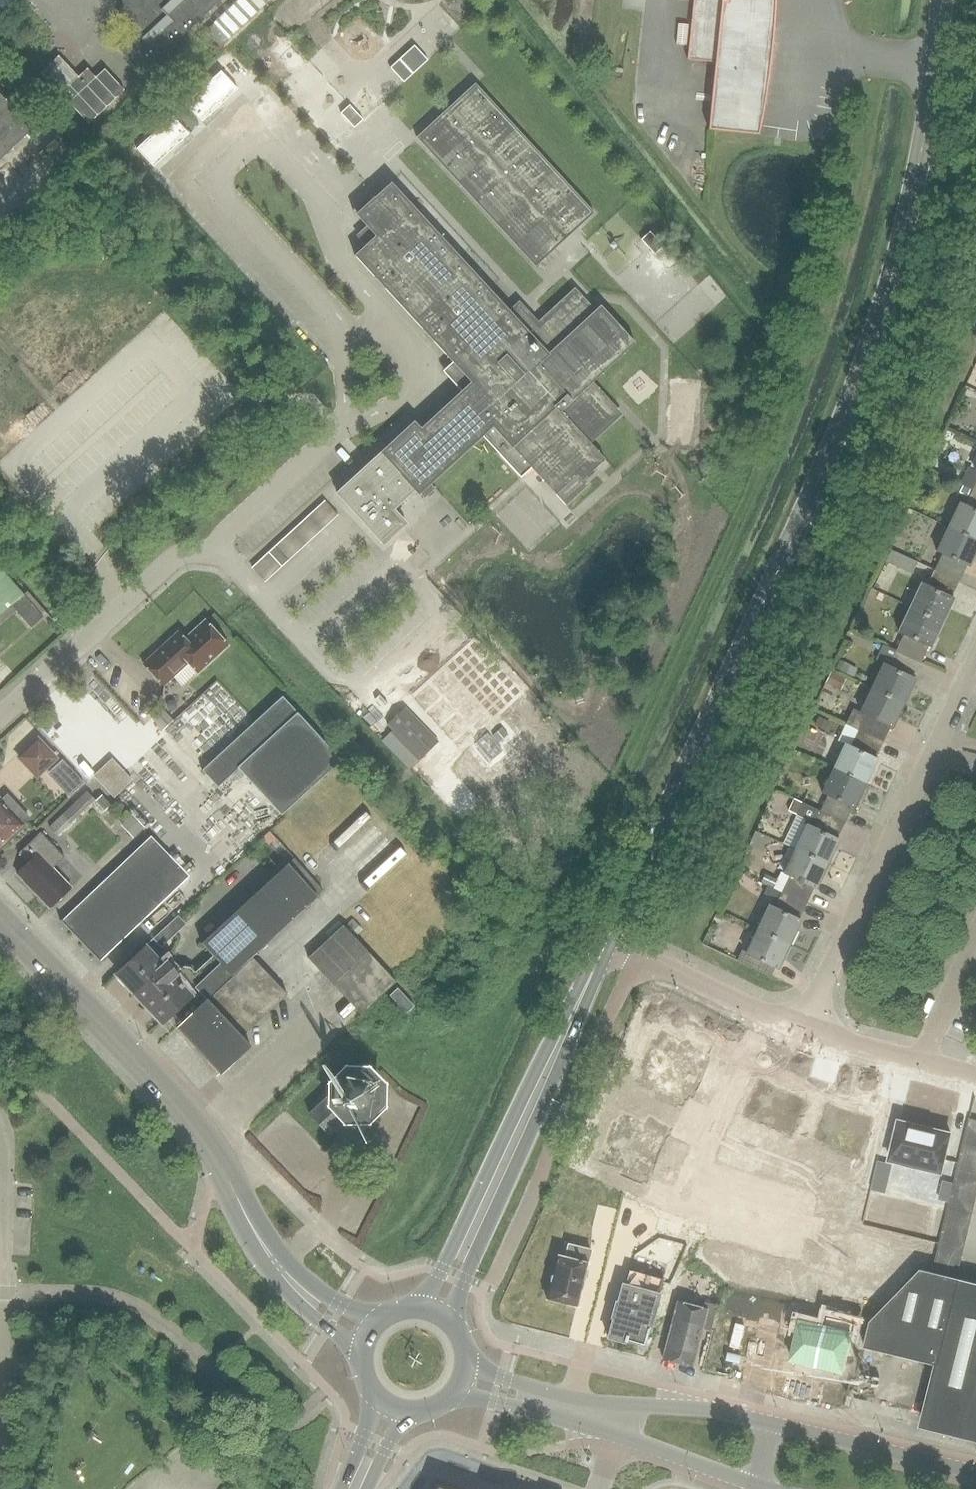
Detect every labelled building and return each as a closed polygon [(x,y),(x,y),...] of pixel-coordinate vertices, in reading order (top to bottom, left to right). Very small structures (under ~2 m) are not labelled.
[(124,6),(118,12),(139,34),(121,51),(142,74),(221,0),(118,0),(124,6)] [(205,32),(219,48),(228,40),(229,40),(272,0),(238,0),(213,23),(214,24),(205,32)] [(687,60),(715,63),(708,130),(758,135),(763,113),(768,82),(771,62),(773,37),(775,16),(775,1),(775,0),(694,0),(687,60)] [(217,71),(247,103),(301,53),(271,20),(217,71)] [(414,46),(390,68),(403,82),(427,60),(414,46)] [(79,77),(59,56),(41,72),(89,124),(125,90),(105,69),(96,78),(88,69),(79,77)] [(538,263),(594,211),(478,84),(421,136),(538,263)] [(35,128),(0,91),(0,162),(35,128)] [(171,175),(225,124),(194,92),(141,143),(171,175)] [(349,105),(340,114),(354,128),(363,120),(349,105)] [(415,491),(416,490),(424,499),(430,494),(436,488),(432,483),(493,427),(510,446),(501,455),(521,478),(532,468),(567,505),(589,484),(585,479),(606,459),(591,443),(623,414),(612,403),(593,382),(636,343),(601,305),(596,310),(575,288),(547,314),(538,322),(520,303),(510,311),(392,183),(370,203),(366,198),(353,210),(377,236),(355,256),(425,332),(449,357),(446,360),(451,365),(463,378),(466,375),(472,383),(463,391),(422,429),(417,424),(417,425),(414,422),(382,452),(384,455),(388,460),(387,460),(381,465),(373,473),(365,480),(359,473),(344,488),(337,494),(383,545),(390,539),(403,527),(406,524),(394,510),(415,491)] [(650,232),(641,240),(655,254),(663,246),(650,232)] [(975,472),(973,471),(965,476),(961,484),(974,490),(975,491),(975,469),(975,472)] [(974,490),(966,506),(960,503),(948,527),(975,540),(975,491),(974,490)] [(975,553),(975,540),(948,527),(936,553),(942,556),(936,570),(959,581),(966,566),(969,568),(975,553)] [(282,567),(288,561),(275,547),(269,553),(282,567)] [(12,604),(25,593),(0,565),(0,615),(12,604)] [(905,634),(898,650),(921,661),(928,647),(930,649),(943,622),(954,600),(951,599),(959,581),(936,570),(928,586),(927,587),(921,584),(911,606),(899,631),(905,634)] [(23,617),(39,604),(28,591),(25,593),(12,604),(23,617)] [(164,686),(175,676),(189,664),(197,674),(228,646),(205,621),(186,639),(179,632),(144,664),(164,686)] [(913,678),(921,661),(898,650),(889,646),(882,643),(874,659),(883,664),(872,687),(905,703),(917,679),(913,678)] [(840,660),(836,668),(846,673),(850,665),(840,660)] [(827,680),(825,683),(836,688),(841,676),(831,671),(827,680)] [(894,728),(905,703),(872,687),(860,712),(852,708),(845,723),(860,730),(883,741),(890,726),(894,728)] [(284,816),(343,761),(284,698),(205,772),(220,789),(240,770),(284,816)] [(421,759),(439,742),(405,708),(388,725),(393,730),(421,759)] [(174,721),(164,710),(153,720),(163,731),(174,721)] [(819,716),(814,725),(827,731),(831,722),(819,716)] [(139,754),(161,741),(151,726),(130,740),(139,754)] [(502,727),(492,736),(499,743),(508,735),(502,727)] [(393,730),(382,741),(410,770),(421,759),(393,730)] [(875,757),(883,741),(860,730),(852,746),(846,743),(834,768),(867,783),(879,759),(875,757)] [(56,760),(38,742),(20,759),(38,778),(56,760)] [(132,780),(113,760),(95,776),(114,797),(132,780)] [(856,807),(867,783),(834,768),(823,792),(829,795),(821,811),(845,822),(853,805),(856,807)] [(87,793),(49,828),(58,837),(95,802),(87,793)] [(102,795),(96,801),(105,811),(111,805),(102,795)] [(13,811),(2,799),(0,801),(0,847),(25,823),(13,811)] [(845,822),(821,811),(796,799),(789,813),(804,820),(804,822),(808,824),(796,848),(829,864),(841,839),(837,838),(845,822)] [(143,831),(131,818),(119,828),(131,841),(143,831)] [(50,908),(72,888),(45,860),(56,849),(41,833),(19,854),(28,863),(17,874),(50,908)] [(99,962),(190,876),(151,835),(60,921),(99,962)] [(276,839),(269,845),(279,855),(285,849),(276,839)] [(817,888),(829,864),(796,848),(784,874),(791,877),(784,892),(806,902),(814,887),(817,888)] [(231,976),(317,897),(288,865),(202,945),(231,976)] [(765,874),(761,882),(768,885),(772,887),(776,880),(769,877),(765,874)] [(806,902),(784,892),(779,901),(776,907),(770,904),(758,928),(791,944),(802,920),(799,918),(806,902)] [(179,916),(170,924),(177,933),(186,925),(179,916)] [(335,985),(369,952),(343,925),(309,957),(335,985)] [(779,969),(791,944),(758,928),(747,952),(742,950),(737,960),(771,976),(776,967),(779,969)] [(159,969),(166,962),(148,943),(141,950),(142,951),(116,974),(120,977),(118,979),(125,986),(127,985),(134,992),(159,969)] [(159,969),(134,992),(163,1023),(191,997),(196,1002),(223,977),(204,957),(192,969),(190,967),(185,965),(176,973),(166,962),(159,969)] [(242,1037),(288,994),(254,958),(178,1028),(220,1074),(251,1046),(242,1037)] [(406,1015),(407,1014),(415,1007),(398,989),(390,997),(406,1015)] [(660,1031),(648,1055),(686,1072),(697,1048),(660,1031)] [(642,1069),(637,1079),(674,1096),(686,1072),(648,1055),(641,1069),(642,1069)] [(376,1105),(377,1088),(367,1077),(368,1058),(342,1058),(325,1074),(338,1090),(337,1100),(327,1089),(311,1105),(315,1110),(309,1115),(329,1135),(349,1115),(366,1115),(376,1105)] [(711,1083),(722,1088),(726,1081),(714,1075),(711,1083)] [(719,1095),(722,1088),(711,1083),(707,1090),(719,1095)] [(754,1083),(741,1121),(766,1130),(779,1092),(754,1083)] [(779,1092),(766,1130),(792,1139),(805,1101),(779,1092)] [(825,1106),(815,1146),(841,1152),(851,1113),(825,1106)] [(621,1111),(610,1135),(648,1153),(659,1129),(621,1111)] [(851,1113),(841,1152),(867,1158),(877,1119),(851,1113)] [(975,1136),(975,1120),(968,1118),(962,1143),(974,1146),(975,1136)] [(915,1170),(925,1130),(899,1124),(890,1163),(915,1170)] [(925,1130),(915,1170),(941,1176),(951,1136),(925,1130)] [(610,1135),(599,1159),(636,1177),(648,1153),(610,1135)] [(974,1146),(962,1143),(959,1154),(975,1158),(975,1146),(974,1146)] [(959,1154),(957,1165),(975,1170),(975,1158),(959,1154)] [(675,1157),(672,1164),(683,1169),(686,1162),(675,1157)] [(892,1165),(878,1161),(871,1190),(885,1193),(892,1165)] [(672,1164),(668,1171),(680,1177),(683,1169),(672,1164)] [(957,1165),(954,1176),(975,1181),(975,1170),(957,1165)] [(954,1176),(952,1183),(951,1187),(975,1193),(975,1181),(954,1176)] [(941,1181),(939,1190),(950,1192),(951,1187),(952,1183),(941,1181)] [(975,1204),(975,1199),(975,1193),(951,1187),(950,1192),(949,1197),(975,1204)] [(975,1204),(949,1197),(946,1208),(972,1215),(975,1204)] [(972,1215),(946,1208),(943,1219),(970,1226),(972,1215)] [(970,1226),(943,1219),(941,1230),(967,1236),(970,1226)] [(881,1251),(886,1233),(863,1227),(859,1246),(881,1251)] [(967,1236),(941,1230),(938,1241),(964,1247),(967,1236)] [(908,1238),(904,1257),(926,1262),(931,1243),(908,1238)] [(938,1241),(936,1252),(962,1258),(964,1247),(938,1241)] [(577,1307),(590,1258),(591,1252),(569,1246),(566,1259),(558,1257),(547,1300),(565,1304),(567,1309),(571,1310),(576,1307),(577,1307)] [(936,1252),(933,1263),(959,1269),(962,1258),(936,1252)] [(933,1263),(931,1272),(938,1274),(957,1279),(959,1269),(933,1263)] [(613,1319),(608,1338),(626,1343),(627,1341),(644,1346),(648,1331),(650,1331),(659,1296),(664,1279),(629,1270),(625,1285),(623,1285),(617,1304),(615,1303),(611,1319),(613,1319)] [(865,1348),(939,1366),(937,1372),(926,1416),(924,1426),(974,1438),(975,1431),(975,1284),(957,1279),(938,1274),(931,1272),(925,1271),(919,1270),(871,1322),(865,1348)] [(704,1309),(678,1303),(664,1360),(693,1367),(703,1329),(712,1332),(718,1307),(705,1303),(704,1309)] [(730,1346),(745,1350),(754,1310),(728,1304),(725,1317),(719,1344),(730,1346)] [(761,1353),(771,1356),(777,1330),(780,1316),(754,1310),(745,1350),(761,1353)] [(799,1319),(789,1362),(817,1368),(827,1325),(799,1319)] [(827,1325),(817,1368),(844,1375),(854,1332),(827,1325)]
